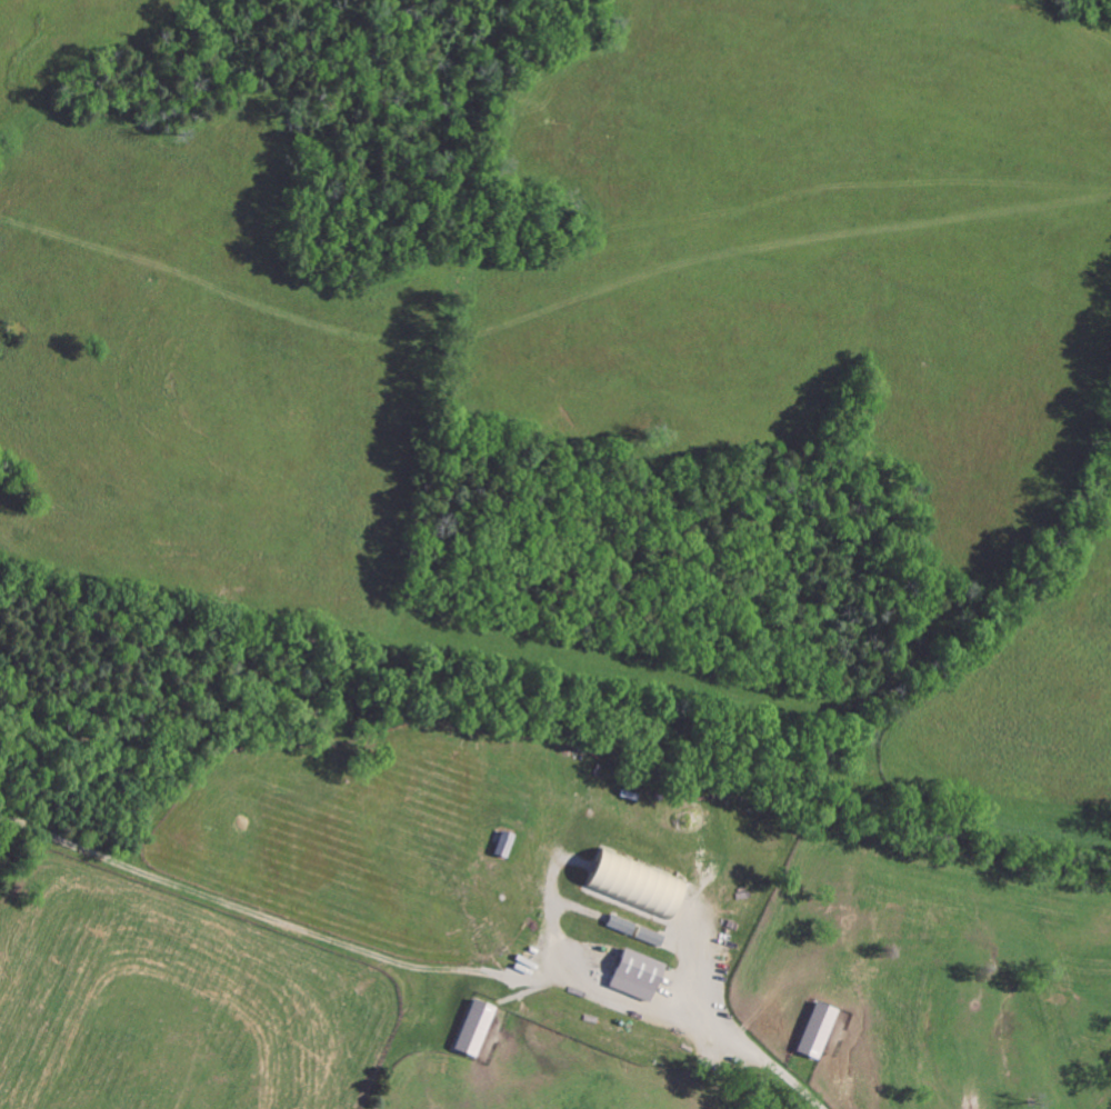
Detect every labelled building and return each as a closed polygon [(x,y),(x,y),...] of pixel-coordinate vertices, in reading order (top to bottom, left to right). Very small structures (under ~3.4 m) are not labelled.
[(516,835),(503,831),(495,854),(507,859),(516,835)] [(666,963),(624,948),(610,988),(653,1002),(666,963)] [(477,1057),(496,1007),(474,999),(455,1049),(477,1057)] [(819,1060),(839,1010),(817,1001),(797,1051),(819,1060)]
